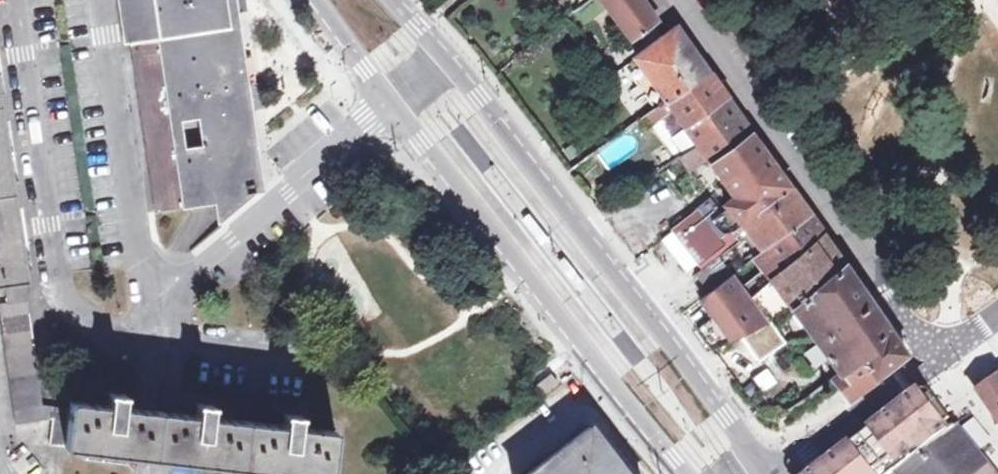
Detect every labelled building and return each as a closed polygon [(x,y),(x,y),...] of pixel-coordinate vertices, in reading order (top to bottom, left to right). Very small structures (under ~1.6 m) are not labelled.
[(128,31),(209,19),(208,14),(229,11),(228,0),(123,0),(128,31)] [(633,38),(658,19),(644,0),(603,0),(633,38)] [(128,31),(129,43),(232,30),(229,11),(208,14),(209,19),(128,31)] [(669,102),(709,73),(677,28),(636,57),(636,58),(625,66),(657,110),(669,102)] [(232,30),(129,43),(154,211),(211,204),(214,228),(258,189),(232,30)] [(712,163),(753,135),(752,134),(709,73),(669,102),(698,142),(708,158),(712,163)] [(45,420),(43,405),(36,361),(18,240),(4,141),(0,118),(0,282),(5,281),(9,302),(0,303),(0,305),(14,402),(18,424),(45,420)] [(753,135),(712,163),(736,197),(725,205),(742,223),(744,224),(791,188),(753,135)] [(708,158),(698,142),(681,155),(690,169),(708,158)] [(750,233),(763,250),(810,215),(791,188),(744,224),(742,223),(732,230),(740,240),(750,233)] [(674,230),(699,261),(723,243),(698,211),(674,230)] [(753,257),(770,279),(823,233),(810,215),(763,250),(753,257)] [(794,308),(844,265),(823,233),(770,279),(794,308)] [(709,291),(732,274),(719,256),(696,274),(709,291)] [(882,321),(844,265),(794,308),(815,337),(840,374),(832,380),(834,382),(848,399),(905,353),(882,321)] [(741,335),(771,320),(750,295),(741,281),(734,273),(732,274),(709,291),(702,296),(734,339),(741,335)] [(794,308),(770,279),(754,292),(750,295),(771,320),(794,308)] [(787,341),(771,320),(741,335),(761,359),(787,341)] [(741,335),(734,339),(754,364),(761,359),(741,335)] [(979,392),(997,419),(997,378),(979,392)] [(834,382),(832,380),(820,388),(809,396),(789,409),(773,421),(777,421),(789,412),(810,398),(821,390),(834,382)] [(834,469),(837,469),(839,468),(841,468),(843,468),(845,470),(846,472),(847,473),(848,473),(855,469),(854,467),(852,463),(852,461),(854,458),(855,456),(892,429),(928,401),(936,412),(947,426),(954,421),(935,394),(933,393),(929,393),(925,392),(921,393),(919,394),(834,457),(824,465),(817,471),(813,473),(828,473),(834,469)] [(292,473),(331,473),(336,432),(299,427),(301,415),(296,416),(289,415),(285,413),(283,426),(211,418),(212,404),(205,405),(201,404),(197,404),(196,416),(153,411),(123,408),(125,395),(120,395),(117,396),(112,394),(109,394),(108,406),(72,402),(71,408),(55,406),(54,419),(51,444),(65,446),(65,448),(149,458),(292,473)] [(990,468),(958,427),(951,432),(947,426),(936,412),(928,401),(892,429),(855,456),(854,458),(852,461),(852,463),(854,467),(855,469),(848,473),(995,473),(990,468)] [(51,419),(54,419),(55,406),(52,406),(43,405),(45,420),(51,419)] [(528,473),(627,473),(590,427),(528,473)]
